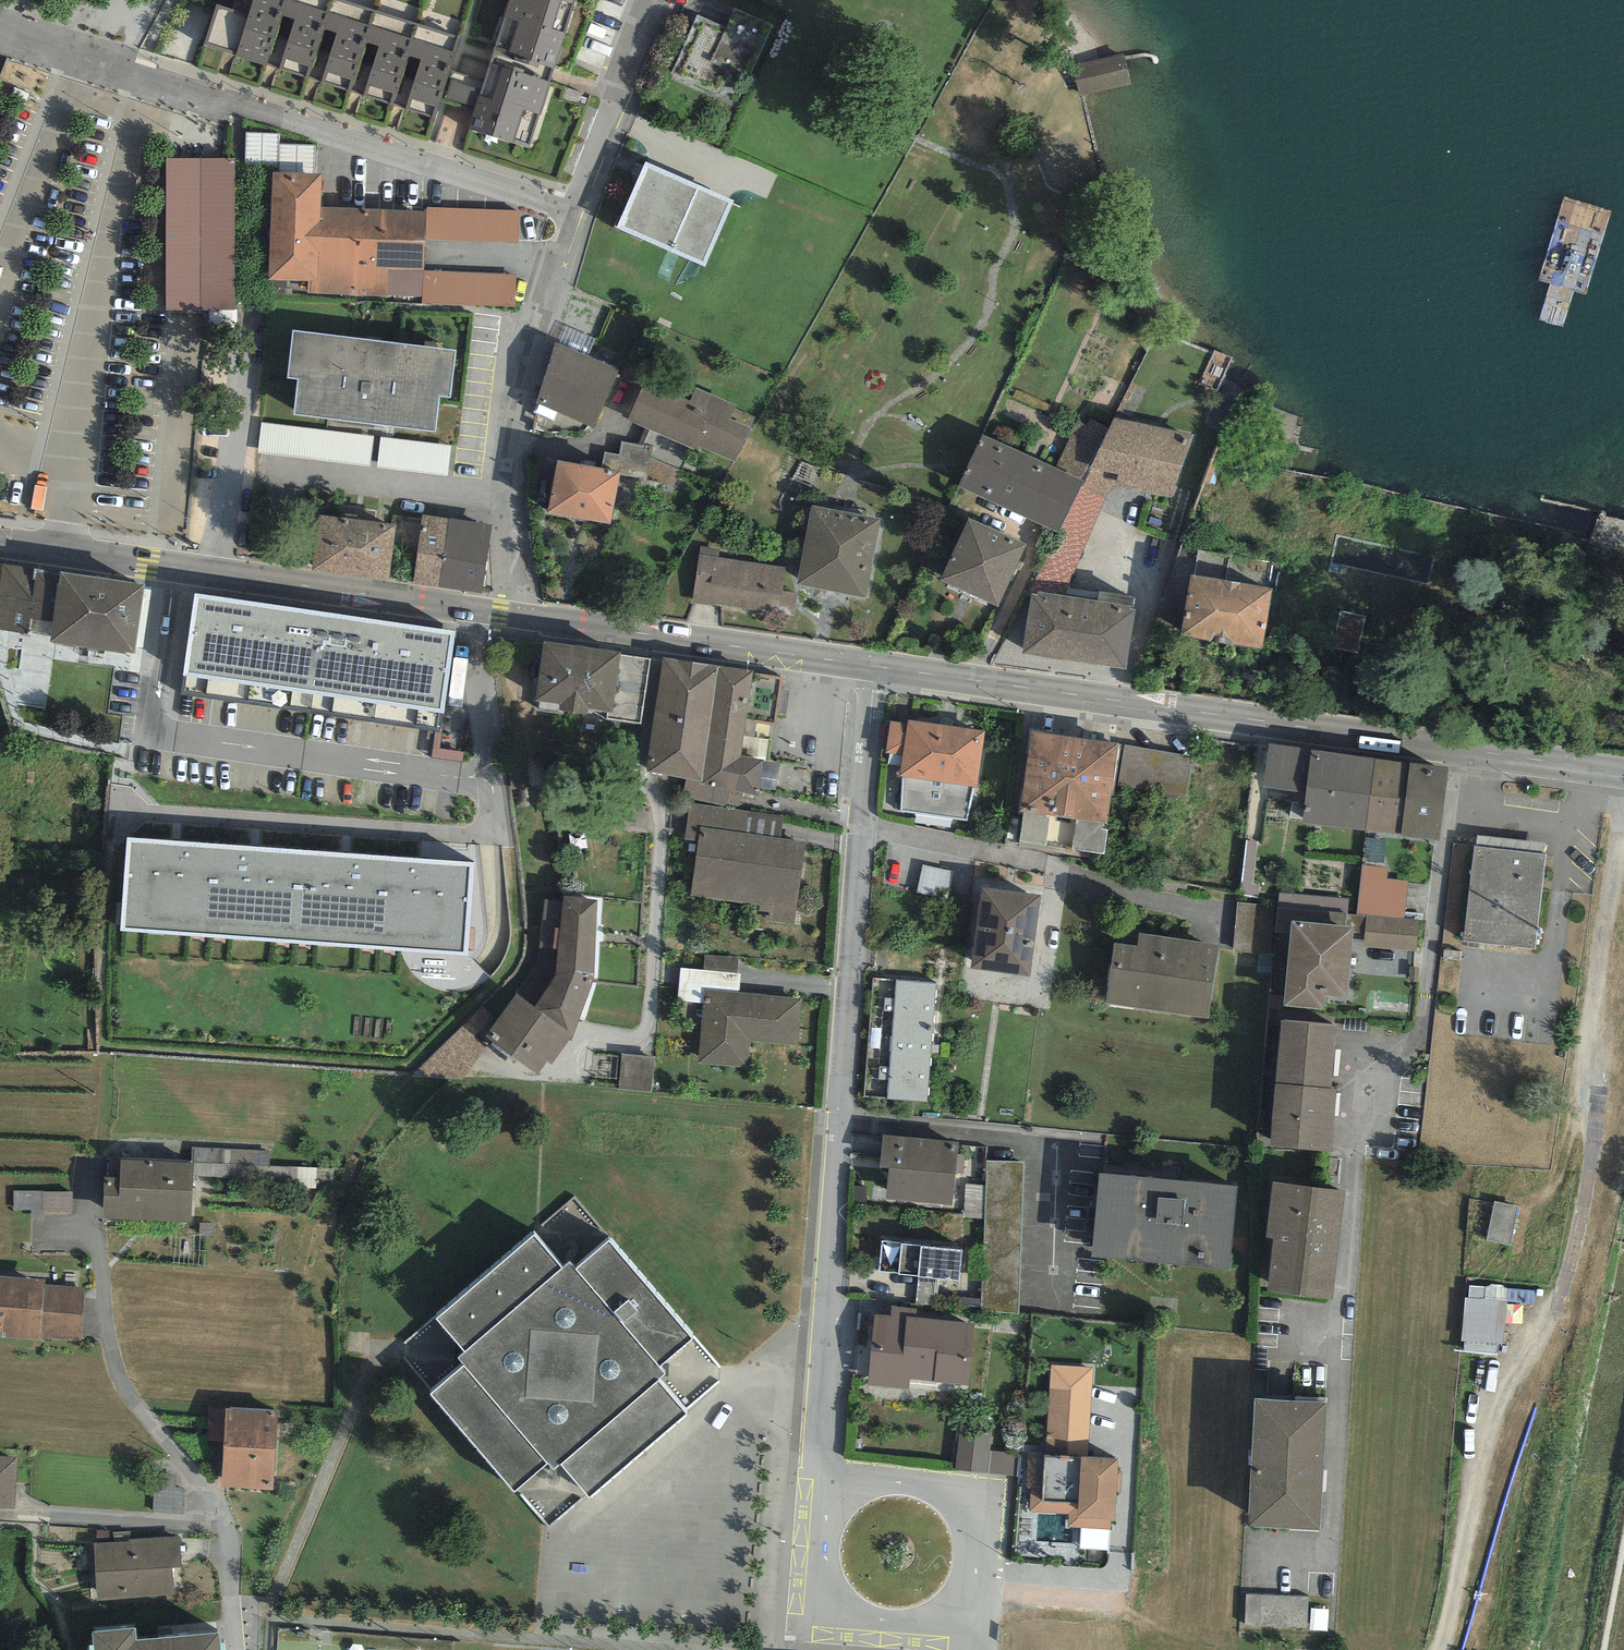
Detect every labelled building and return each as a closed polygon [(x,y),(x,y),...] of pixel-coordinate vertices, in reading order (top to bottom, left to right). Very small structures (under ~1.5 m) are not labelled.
[(216,4),(204,43),(235,53),(234,56),(266,66),(286,0),(253,0),(248,14),(216,4)] [(266,66),(307,79),(332,0),(286,0),(266,66)] [(340,0),(332,0),(307,79),(349,92),(374,11),(340,0)] [(489,63),(549,82),(576,0),(509,0),(489,63)] [(772,26),(735,9),(727,28),(697,14),(671,73),(737,103),(772,26)] [(417,24),(374,11),(349,92),(392,105),(417,24)] [(460,37),(417,24),(392,105),(435,118),(460,37)] [(1114,55),(1072,64),(1079,94),(1085,93),(1132,83),(1125,52),(1114,55)] [(549,82),(489,63),(467,130),(528,149),(549,82)] [(446,98),(473,107),(482,78),(456,70),(446,98)] [(279,133),(246,132),(245,165),(272,166),(272,171),(314,173),(315,145),(278,143),(279,133)] [(234,158),(166,158),(167,310),(235,309),(234,158)] [(733,201),(646,162),(617,227),(704,266),(733,201)] [(272,171),(267,278),(308,280),(307,291),(422,296),(423,270),(425,239),(426,211),(321,206),(322,174),(314,173),(272,171)] [(426,211),(425,239),(519,243),(520,210),(426,207),(426,211)] [(516,274),(423,270),(422,296),(422,303),(514,307),(516,274)] [(298,380),(294,414),(433,431),(437,397),(449,398),(455,351),(293,331),(287,378),(298,380)] [(619,369),(556,343),(537,401),(595,427),(619,369)] [(646,381),(629,419),(695,448),(696,444),(736,462),(753,429),(750,426),(754,417),(735,409),(737,405),(696,387),(690,400),(646,381)] [(1195,432),(1113,418),(1109,428),(1083,481),(1081,487),(1106,497),(1116,485),(1172,498),(1195,432)] [(1083,481),(1109,428),(1089,419),(1086,424),(1078,420),(1055,467),(1083,481)] [(373,437),(262,423),(258,453),(369,467),(373,437)] [(1055,467),(982,434),(958,486),(1060,533),(1081,487),(1083,481),(1055,467)] [(380,437),(377,467),(449,475),(453,446),(380,437)] [(652,445),(622,441),(620,454),(604,452),(602,468),(620,471),(619,475),(647,479),(652,445)] [(602,468),(558,460),(548,511),(610,523),(619,475),(620,471),(602,468)] [(1064,595),(1106,497),(1081,487),(1060,533),(1032,581),(1031,594),(1036,594),(1037,591),(1064,595)] [(880,519),(813,505),(797,584),(864,597),(880,519)] [(397,525),(319,513),(311,570),(389,581),(397,525)] [(451,519),(423,515),(411,582),(439,587),(451,519)] [(998,607),(1026,545),(968,518),(940,580),(998,607)] [(492,527),(451,519),(439,587),(482,594),(492,527)] [(719,549),(701,546),(693,602),(723,606),(794,617),(798,593),(783,591),(787,567),(718,557),(719,549)] [(61,572),(8,564),(0,563),(0,630),(28,634),(28,633),(49,636),(57,584),(59,584),(61,572)] [(145,584),(61,572),(59,584),(57,584),(49,636),(48,642),(125,654),(125,651),(134,653),(145,584)] [(1272,589),(1190,574),(1179,636),(1261,650),(1272,589)] [(1097,600),(1064,595),(1037,591),(1036,594),(1031,594),(1022,652),(1127,669),(1137,606),(1133,606),(1097,600)] [(1099,591),(1097,600),(1133,606),(1134,596),(1099,591)] [(184,695),(311,713),(325,613),(195,593),(183,677),(187,678),(184,695)] [(456,631),(325,613),(311,713),(437,731),(439,713),(444,714),(456,631)] [(621,652),(544,642),(536,701),(560,704),(559,709),(588,713),(589,708),(608,710),(607,719),(641,723),(649,659),(620,655),(621,652)] [(782,677),(663,657),(646,771),(686,779),(701,781),(700,785),(729,790),(759,794),(764,761),(743,756),(746,720),(773,724),(782,677)] [(985,731),(909,719),(907,724),(891,720),(886,751),(903,754),(899,776),(904,776),(903,811),(968,819),(973,787),(977,787),(985,731)] [(1118,744),(1031,732),(1020,811),(1025,812),(1051,815),(1077,819),(1103,823),(1107,823),(1118,744)] [(1312,750),(1268,744),(1263,788),(1306,793),(1312,750)] [(1192,755),(1124,745),(1118,786),(1186,796),(1192,755)] [(1374,758),(1312,750),(1306,793),(1302,822),(1365,830),(1374,758)] [(1410,763),(1374,758),(1365,830),(1401,835),(1410,763)] [(1449,768),(1410,763),(1401,835),(1439,840),(1449,768)] [(727,806),(729,790),(700,785),(701,781),(686,779),(683,798),(727,806)] [(700,827),(779,838),(782,816),(690,803),(684,840),(698,842),(700,827)] [(1047,845),(1051,815),(1025,812),(1021,842),(1047,845)] [(1102,828),(1103,823),(1077,819),(1072,849),(1105,854),(1108,829),(1102,828)] [(779,838),(700,827),(698,842),(691,895),(759,904),(759,910),(769,912),(768,920),(795,923),(806,842),(779,838)] [(1477,835),(1476,846),(1543,854),(1545,843),(1477,835)] [(1365,837),(1363,861),(1379,863),(1381,838),(1365,837)] [(121,930),(205,936),(212,845),(128,838),(121,930)] [(205,936),(293,943),(300,851),(212,845),(205,936)] [(1476,846),(1473,846),(1463,941),(1536,948),(1546,854),(1543,854),(1476,846)] [(293,943),(381,949),(388,858),(300,851),(293,943)] [(475,864),(388,858),(381,949),(468,956),(475,864)] [(921,884),(948,889),(952,867),(925,863),(921,884)] [(1357,910),(1357,913),(1367,914),(1405,918),(1408,880),(1387,878),(1388,867),(1361,864),(1357,910)] [(982,888),(970,969),(1029,978),(1041,896),(982,888)] [(1347,924),(1349,898),(1278,893),(1278,907),(1275,932),(1291,934),(1292,920),(1347,924)] [(563,895),(557,971),(593,973),(599,898),(563,895)] [(1275,932),(1278,907),(1238,903),(1233,950),(1273,955),(1275,932)] [(1405,918),(1367,914),(1364,945),(1415,950),(1419,919),(1405,918)] [(1291,934),(1283,1006),(1324,1010),(1325,996),(1345,998),(1353,926),(1347,924),(1292,920),(1291,934)] [(1137,945),(1114,942),(1106,1003),(1209,1017),(1219,943),(1139,933),(1137,945)] [(738,957),(704,954),(703,970),(737,973),(738,957)] [(703,970),(681,968),(678,1002),(703,1005),(705,989),(739,992),(741,973),(737,973),(703,970)] [(593,983),(593,973),(557,971),(556,975),(535,1008),(572,1034),(593,983)] [(936,984),(873,980),(864,1097),(926,1102),(936,984)] [(739,992),(705,989),(703,1005),(698,1063),(747,1067),(750,1041),(798,1045),(802,998),(739,992)] [(535,1008),(515,995),(497,1021),(486,1036),(491,1040),(490,1042),(537,1075),(546,1062),(550,1065),(572,1034),(535,1008)] [(497,1021),(482,1007),(412,1077),(463,1080),(490,1042),(491,1040),(486,1036),(497,1021)] [(1335,1024),(1281,1020),(1270,1147),(1330,1152),(1335,1088),(1330,1087),(1335,1024)] [(655,1056),(622,1053),(619,1089),(652,1092),(655,1056)] [(889,1168),(886,1199),(953,1206),(959,1142),(883,1135),(880,1167),(889,1168)] [(270,1151),(192,1147),(191,1162),(194,1162),(193,1176),(269,1180),(269,1187),(316,1189),(317,1168),(269,1165),(270,1151)] [(191,1162),(121,1159),(120,1178),(104,1177),(102,1219),(191,1223),(193,1176),(194,1162),(191,1162)] [(1023,1162),(986,1161),(982,1312),(1018,1313),(1023,1162)] [(1238,1186),(1099,1173),(1091,1256),(1230,1269),(1238,1186)] [(1274,1238),(1267,1292),(1331,1300),(1345,1191),(1273,1182),(1266,1238),(1274,1238)] [(73,1192),(13,1191),(13,1211),(73,1213),(73,1192)] [(1516,1242),(1521,1208),(1502,1205),(1497,1239),(1516,1242)] [(693,1338),(611,1241),(576,1270),(570,1263),(563,1269),(534,1234),(437,1316),(466,1350),(459,1356),(466,1365),(432,1394),(514,1492),(549,1462),(554,1469),(561,1463),(591,1499),(689,1416),(659,1380),(667,1373),(660,1365),(693,1338)] [(959,1280),(961,1250),(921,1247),(921,1246),(902,1244),(902,1242),(882,1241),(879,1271),(900,1273),(899,1274),(919,1276),(918,1277),(959,1280)] [(39,1341),(40,1337),(82,1340),(85,1287),(45,1284),(45,1279),(0,1276),(0,1338),(39,1341)] [(1504,1342),(1505,1283),(1463,1282),(1462,1341),(1504,1342)] [(918,1309),(891,1307),(890,1315),(875,1314),(868,1385),(909,1389),(910,1379),(968,1385),(974,1323),(918,1317),(918,1309)] [(1093,1368),(1050,1365),(1045,1453),(1045,1454),(1087,1457),(1093,1368)] [(1326,1402),(1254,1399),(1248,1527),(1320,1530),(1326,1402)] [(226,1410),(208,1409),(208,1410),(206,1441),(224,1442),(226,1410)] [(277,1412),(226,1410),(224,1442),(222,1487),(273,1490),(277,1412)] [(991,1435),(959,1432),(955,1471),(1016,1477),(1018,1454),(989,1451),(991,1435)] [(1045,1453),(1028,1452),(1026,1487),(1031,1487),(1030,1511),(1069,1513),(1068,1527),(1111,1530),(1112,1519),(1115,1520),(1116,1492),(1120,1492),(1122,1473),(1118,1472),(1119,1459),(1087,1457),(1045,1454),(1045,1453)] [(15,1509),(18,1457),(0,1456),(0,1508),(15,1509)] [(129,1542),(94,1544),(97,1600),(173,1595),(172,1567),(181,1567),(180,1536),(128,1539),(129,1542)] [(1245,1592),(1244,1623),(1308,1624),(1308,1593),(1245,1592)] [(92,1632),(94,1649),(221,1649),(219,1633),(137,1640),(136,1628),(92,1632)]
